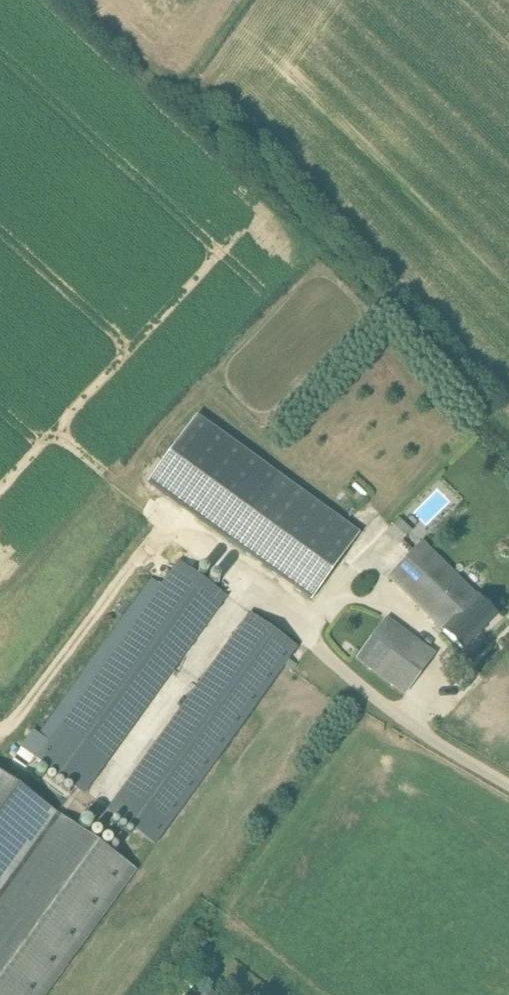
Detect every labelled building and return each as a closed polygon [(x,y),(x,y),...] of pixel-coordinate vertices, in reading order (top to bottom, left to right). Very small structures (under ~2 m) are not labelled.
[(359,532),(196,416),(148,484),(310,600),(359,532)] [(398,541),(410,530),(399,519),(387,530),(398,541)] [(423,543),(390,576),(444,631),(463,649),(496,616),(478,597),(478,598),(423,543)] [(83,793),(226,595),(180,562),(37,759),(83,793)] [(299,646),(251,611),(106,812),(153,844),(299,646)] [(434,655),(418,643),(387,620),(359,657),(391,680),(407,692),(434,655)] [(0,772),(0,994),(45,994),(136,870),(0,772)]
